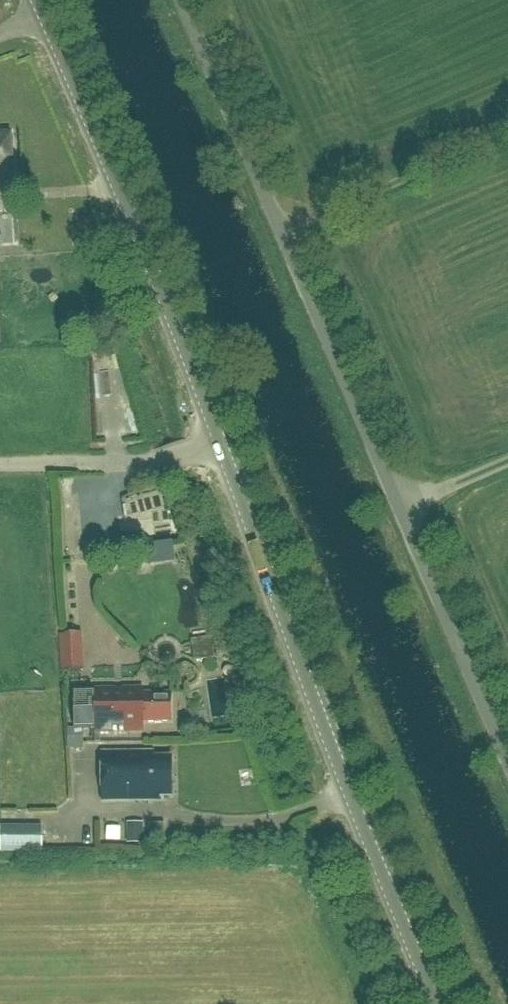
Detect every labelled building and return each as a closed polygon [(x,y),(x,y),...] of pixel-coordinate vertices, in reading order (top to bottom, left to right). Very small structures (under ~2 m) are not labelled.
[(14,174),(11,133),(0,133),(0,175),(14,174)] [(12,384),(13,373),(0,373),(0,384),(12,384)] [(171,542),(143,545),(145,566),(174,562),(171,542)] [(86,670),(83,634),(61,635),(64,671),(86,670)] [(143,693),(143,688),(94,690),(95,708),(73,708),(73,730),(95,729),(95,732),(143,732),(143,722),(171,722),(171,693),(143,693)] [(152,757),(153,753),(102,754),(102,801),(160,801),(160,797),(172,797),(171,757),(152,757)] [(46,837),(45,823),(5,825),(6,839),(46,837)] [(4,839),(4,852),(48,852),(48,839),(4,839)]
